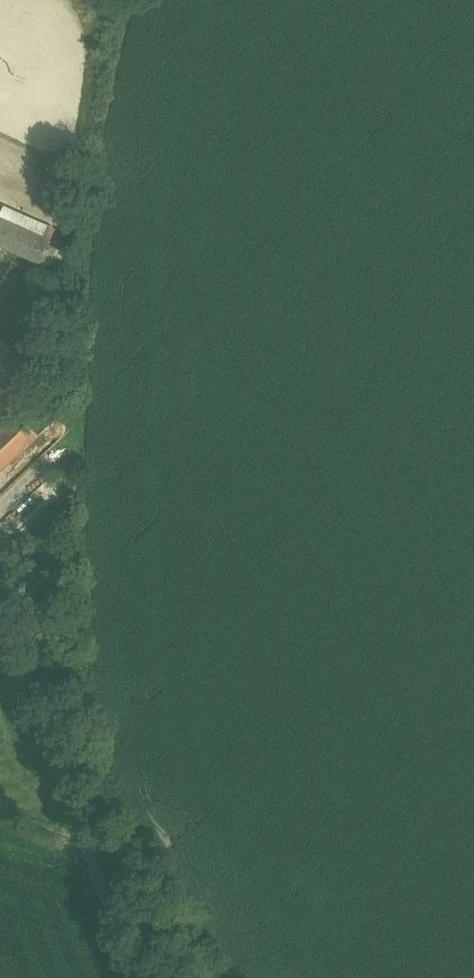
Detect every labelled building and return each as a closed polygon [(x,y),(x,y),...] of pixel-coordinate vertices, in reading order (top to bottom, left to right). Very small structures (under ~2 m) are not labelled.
[(0,219),(0,220),(0,244),(39,262),(49,241),(0,219)] [(0,435),(0,474),(40,436),(21,416),(0,435)]
